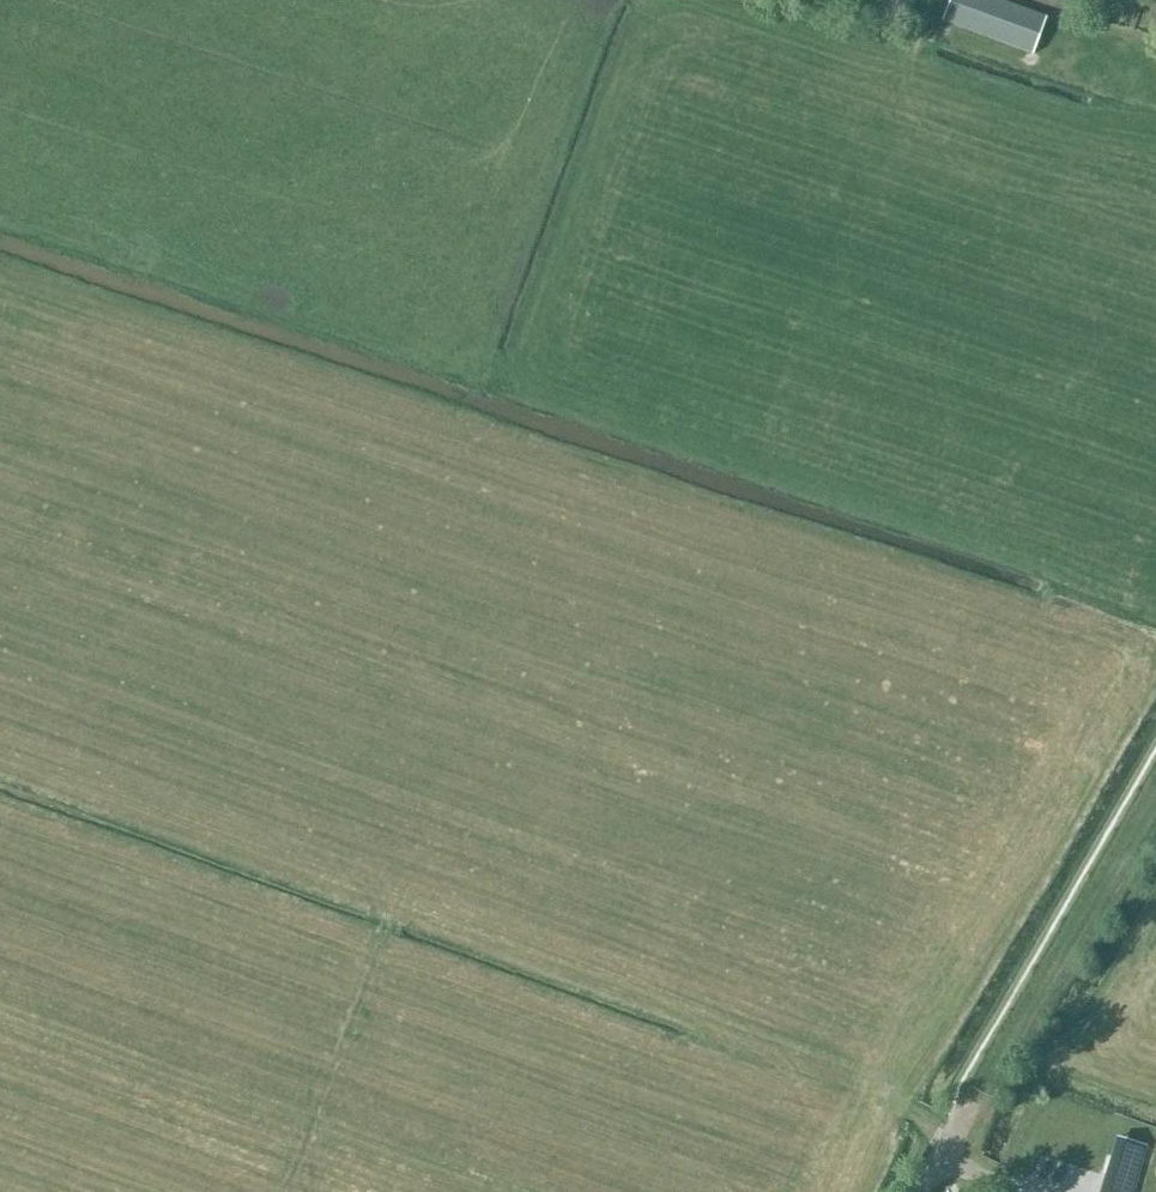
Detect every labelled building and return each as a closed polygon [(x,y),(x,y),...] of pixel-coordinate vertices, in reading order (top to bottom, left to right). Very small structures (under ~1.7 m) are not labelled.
[(1047,17),(1000,0),(950,0),(943,20),(1033,54),(1047,17)] [(1140,1171),(1110,1161),(1100,1191),(1133,1191),(1140,1171)]
